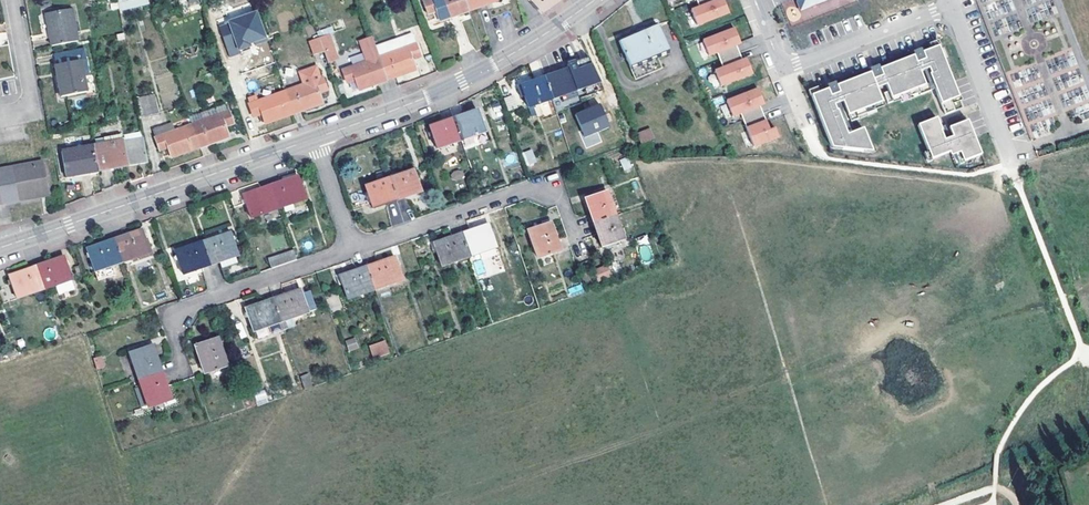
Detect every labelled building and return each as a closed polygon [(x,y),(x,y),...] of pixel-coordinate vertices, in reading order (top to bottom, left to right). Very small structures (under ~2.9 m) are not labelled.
[(118,11),(149,4),(147,0),(128,0),(117,2),(118,11)] [(424,2),(429,14),(436,11),(440,21),(468,10),(465,0),(430,0),(424,2)] [(468,10),(495,0),(465,0),(468,10)] [(797,2),(800,11),(818,3),(817,0),(802,0),(797,2)] [(718,1),(691,12),(697,27),(729,15),(725,4),(720,6),(718,1)] [(52,46),(77,41),(71,9),(46,14),(52,46)] [(217,23),(228,54),(268,41),(258,10),(217,23)] [(635,80),(661,68),(656,56),(668,50),(658,28),(620,44),(635,80)] [(735,30),(703,42),(709,57),(736,47),(734,43),(739,41),(735,30)] [(376,47),(379,57),(415,44),(411,34),(376,47)] [(319,38),(324,51),(324,52),(333,48),(328,35),(319,38)] [(319,38),(309,41),(314,55),(324,51),(319,38)] [(359,90),(387,80),(379,57),(376,47),(372,39),(360,43),(367,61),(343,71),(347,83),(356,80),(359,90)] [(927,44),(929,49),(938,46),(939,46),(937,41),(927,44)] [(420,56),(415,44),(379,57),(387,80),(415,70),(411,60),(420,56)] [(810,95),(830,148),(871,152),(861,127),(845,133),(834,104),(841,101),(846,114),(873,104),(880,101),(875,88),(884,84),(889,97),(897,94),(924,84),(923,83),(918,71),(927,68),(928,72),(927,72),(940,104),(957,97),(938,46),(929,49),(921,53),(924,60),(915,63),(913,56),(878,69),(881,76),(872,80),(869,73),(835,86),(838,93),(829,96),(827,89),(818,92),(810,95)] [(89,75),(83,48),(54,54),(62,96),(87,92),(84,76),(89,75)] [(337,60),(333,48),(324,52),(328,64),(337,60)] [(911,52),(913,56),(915,63),(924,60),(921,53),(919,49),(911,52)] [(568,65),(569,69),(576,92),(600,83),(588,57),(568,65)] [(742,62),(715,73),(721,88),(753,76),(748,65),(744,67),(742,62)] [(868,69),(869,73),(872,80),(881,76),(878,69),(877,65),(868,69)] [(544,78),(552,100),(561,97),(576,92),(569,69),(544,78)] [(322,104),(318,94),(327,91),(322,78),(286,91),(295,114),(322,104)] [(544,78),(520,86),(528,109),(552,100),(544,78)] [(825,85),(827,89),(829,96),(838,93),(835,86),(834,82),(825,85)] [(923,83),(924,84),(897,94),(900,101),(929,89),(926,82),(923,83)] [(809,96),(810,95),(818,92),(816,87),(807,91),(809,96)] [(295,114),(286,91),(258,101),(256,96),(248,99),(250,104),(248,105),(253,117),(261,114),(266,125),(295,114)] [(758,91),(726,103),(732,118),(759,108),(758,103),(762,101),(758,91)] [(576,92),(561,97),(563,103),(578,97),(576,92)] [(504,97),(508,111),(519,107),(515,94),(504,97)] [(159,112),(155,95),(135,100),(139,117),(159,112)] [(961,108),(957,97),(940,104),(943,115),(961,108)] [(574,112),(586,148),(602,143),(598,131),(610,127),(602,103),(574,112)] [(875,111),(873,104),(846,114),(849,121),(875,111)] [(454,119),(461,141),(485,133),(477,111),(454,119)] [(228,112),(191,125),(199,147),(228,137),(225,127),(233,124),(228,112)] [(936,118),(917,125),(926,151),(930,159),(948,152),(949,156),(955,154),(958,153),(962,162),(979,155),(967,121),(948,128),(951,137),(943,141),(939,131),(940,131),(940,129),(936,118)] [(454,119),(430,127),(437,149),(461,141),(454,119)] [(767,122),(748,129),(756,148),(780,138),(777,129),(771,131),(767,122)] [(171,124),(163,127),(166,134),(174,131),(171,124)] [(191,125),(174,131),(166,134),(163,127),(153,131),(160,151),(168,147),(171,157),(199,147),(191,125)] [(951,137),(948,128),(947,126),(940,129),(940,131),(939,131),(943,141),(951,137)] [(651,129),(637,135),(642,146),(656,140),(651,129)] [(124,134),(125,141),(143,138),(142,132),(124,134)] [(96,139),(97,146),(94,146),(99,171),(127,165),(125,141),(124,134),(96,139)] [(143,138),(125,141),(127,165),(148,162),(143,138)] [(66,178),(99,171),(94,146),(62,152),(66,178)] [(522,152),(527,166),(537,162),(532,148),(522,152)] [(620,159),(623,170),(631,168),(628,157),(620,159)] [(43,161),(0,169),(0,203),(5,202),(29,198),(49,194),(43,161)] [(390,178),(398,200),(421,192),(414,170),(390,178)] [(463,180),(463,171),(451,170),(450,179),(463,180)] [(271,186),(279,209),(305,199),(298,176),(271,186)] [(390,178),(365,187),(373,209),(398,200),(390,178)] [(271,186),(243,195),(251,218),(279,209),(271,186)] [(607,193),(584,200),(593,224),(615,216),(607,193)] [(615,216),(593,224),(601,248),(623,240),(615,216)] [(550,222),(527,230),(537,259),(560,251),(550,222)] [(461,234),(469,257),(496,248),(488,224),(461,234)] [(114,240),(122,263),(149,253),(141,230),(114,240)] [(220,262),(234,257),(238,256),(230,233),(203,242),(211,266),(220,262)] [(461,234),(434,243),(442,267),(469,257),(461,234)] [(122,263),(114,240),(88,249),(96,272),(122,263)] [(203,242),(176,252),(184,275),(211,266),(203,242)] [(295,251),(268,260),(271,269),(298,260),(295,251)] [(37,267),(44,290),(55,286),(58,296),(74,290),(64,257),(37,267)] [(234,257),(220,262),(222,270),(237,264),(234,257)] [(367,267),(375,290),(402,281),(395,258),(367,267)] [(598,281),(612,276),(607,264),(593,269),(598,281)] [(113,266),(96,272),(99,281),(116,275),(113,266)] [(37,267),(10,276),(17,299),(44,290),(37,267)] [(367,267),(340,276),(348,299),(375,290),(367,267)] [(571,297),(584,292),(581,283),(567,289),(571,297)] [(308,313),(302,295),(301,290),(273,300),(281,322),(308,313)] [(302,295),(308,313),(316,311),(310,292),(302,295)] [(273,300),(246,309),(253,332),(281,322),(273,300)] [(345,340),(348,351),(358,349),(356,337),(345,340)] [(218,338),(196,346),(205,374),(228,366),(218,338)] [(386,340),(369,344),(372,357),(389,353),(386,340)] [(163,373),(154,346),(130,353),(139,381),(163,373)] [(97,348),(90,351),(95,365),(101,363),(97,348)] [(163,373),(139,381),(148,408),(172,400),(163,373)] [(308,376),(300,378),(304,390),(312,387),(308,376)] [(265,391),(254,393),(256,405),(268,403),(265,391)]
